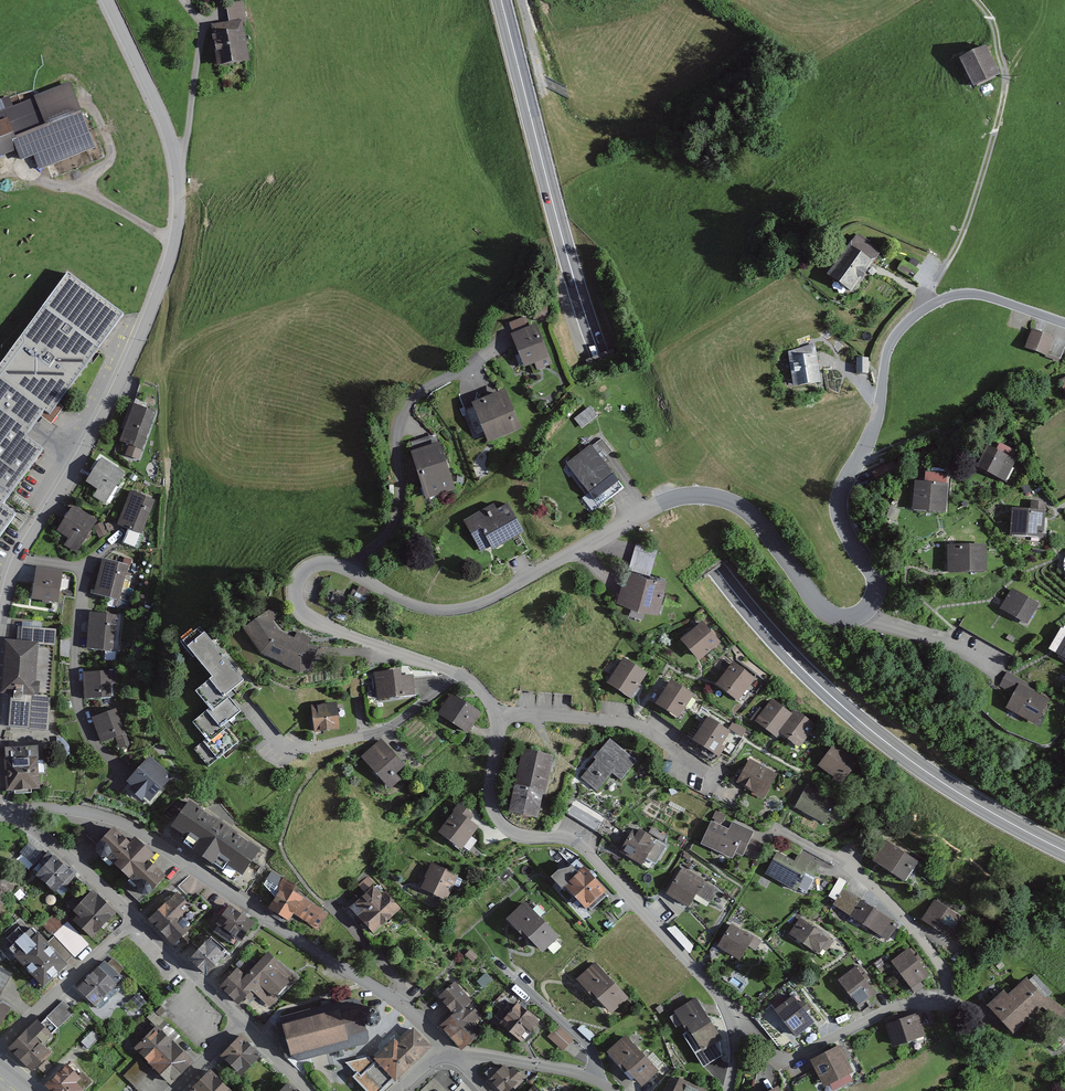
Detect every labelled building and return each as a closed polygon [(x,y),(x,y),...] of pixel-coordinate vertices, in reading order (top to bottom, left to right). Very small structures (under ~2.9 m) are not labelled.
[(228,26),(211,28),(217,68),(249,63),(243,25),(247,24),(244,3),(225,6),(228,26)] [(986,51),(959,63),(970,89),(997,77),(986,51)] [(16,148),(21,159),(34,154),(39,168),(96,146),(70,80),(12,103),(9,96),(0,99),(0,155),(16,148)] [(877,253),(852,236),(825,277),(850,294),(877,253)] [(918,270),(900,261),(895,270),(913,280),(918,270)] [(41,452),(23,437),(41,411),(48,415),(122,315),(65,272),(0,360),(0,507),(41,452)] [(523,317),(506,323),(510,332),(505,334),(519,368),(532,363),(535,370),(548,365),(532,325),(527,327),(523,317)] [(1053,338),(1030,330),(1023,350),(1046,358),(1053,338)] [(813,346),(784,352),(791,388),(820,383),(813,346)] [(503,392),(469,405),(485,445),(519,431),(503,392)] [(584,424),(599,411),(592,402),(577,414),(584,424)] [(153,413),(131,406),(119,443),(128,446),(125,457),(137,461),(153,413)] [(439,445),(408,454),(423,501),(454,491),(439,445)] [(998,452),(984,446),(975,468),(1006,481),(1017,453),(1001,446),(998,452)] [(589,448),(565,467),(594,503),(618,484),(589,448)] [(125,474),(97,458),(82,484),(94,492),(93,499),(106,507),(125,474)] [(922,482),(912,481),(909,510),(946,514),(951,471),(923,469),(922,482)] [(155,503),(130,493),(117,526),(142,536),(155,503)] [(1025,511),(1009,509),(1006,536),(1043,539),(1046,503),(1026,502),(1025,511)] [(494,506),(460,522),(476,555),(520,533),(506,505),(497,509),(494,506)] [(15,516),(0,507),(0,535),(15,516)] [(96,522),(70,507),(56,531),(68,539),(62,548),(75,556),(96,522)] [(103,525),(94,530),(99,540),(108,535),(103,525)] [(638,540),(634,561),(652,564),(656,544),(638,540)] [(983,545),(944,545),(945,571),(984,571),(983,545)] [(129,568),(103,562),(95,595),(121,602),(129,568)] [(665,581),(623,569),(614,600),(656,612),(665,581)] [(60,578),(32,575),(30,599),(57,602),(60,578)] [(1012,588),(999,609),(1026,626),(1039,604),(1012,588)] [(266,610),(240,629),(255,653),(294,672),(305,671),(315,649),(307,645),(309,638),(295,632),(289,638),(274,630),(268,622),(273,617),(266,610)] [(119,618),(90,616),(88,650),(117,652),(119,618)] [(701,623),(677,641),(694,662),(717,643),(701,623)] [(239,680),(194,626),(175,642),(203,676),(187,690),(204,710),(189,723),(203,740),(193,749),(208,767),(237,742),(224,726),(239,714),(222,694),(239,680)] [(1064,628),(1050,653),(1064,661),(1064,629),(1064,628)] [(37,644),(3,642),(0,694),(34,696),(37,644)] [(623,658),(606,686),(629,700),(647,673),(623,658)] [(731,663),(713,687),(732,701),(750,677),(731,663)] [(399,669),(370,673),(374,702),(414,696),(411,677),(401,678),(399,669)] [(1020,680),(1005,672),(997,686),(1013,694),(1005,709),(1036,725),(1048,701),(1017,685),(1020,680)] [(112,675),(84,676),(85,698),(113,697),(112,675)] [(670,680),(653,704),(676,720),(693,696),(670,680)] [(480,714),(449,695),(437,713),(468,732),(480,714)] [(771,699),(754,722),(773,736),(776,732),(799,749),(816,726),(792,708),(788,712),(771,699)] [(337,704),(310,706),(313,733),(340,730),(337,704)] [(116,710),(93,719),(103,743),(114,739),(119,750),(131,746),(116,710)] [(706,716),(690,741),(716,759),(724,749),(720,744),(729,732),(706,716)] [(731,727),(745,733),(749,724),(735,718),(731,727)] [(610,738),(576,775),(597,793),(614,773),(622,780),(638,763),(610,738)] [(380,740),(359,757),(386,792),(398,782),(393,775),(402,767),(380,740)] [(834,740),(813,766),(838,786),(859,759),(834,740)] [(550,758),(517,750),(503,812),(536,819),(550,758)] [(33,757),(0,759),(3,791),(36,788),(33,757)] [(148,758),(124,783),(146,805),(170,780),(148,758)] [(775,775),(748,759),(734,783),(762,799),(775,775)] [(825,797),(800,783),(788,807),(822,825),(826,817),(834,821),(846,798),(829,790),(825,797)] [(569,811),(599,826),(606,811),(576,797),(569,811)] [(257,851),(183,799),(161,831),(235,882),(257,851)] [(471,816),(455,804),(434,832),(459,849),(475,827),(467,821),(471,816)] [(730,830),(708,821),(698,843),(730,857),(732,852),(760,864),(768,844),(751,837),(754,830),(733,822),(730,830)] [(106,826),(87,846),(143,899),(163,878),(146,863),(151,858),(130,839),(125,844),(106,826)] [(633,827),(617,851),(648,871),(670,838),(651,826),(645,835),(633,827)] [(915,862),(883,842),(871,861),(903,882),(915,862)] [(794,860),(775,850),(764,873),(792,887),(799,873),(813,880),(820,865),(797,854),(794,860)] [(47,855),(29,875),(56,898),(73,878),(47,855)] [(452,873),(428,864),(418,889),(442,898),(452,873)] [(557,870),(560,881),(587,909),(606,891),(583,869),(575,871),(569,865),(557,870)] [(718,886),(679,867),(666,895),(687,905),(692,896),(709,904),(718,886)] [(273,898),(267,907),(287,919),(292,912),(317,927),(326,913),(293,892),(297,886),(270,869),(257,889),(273,898)] [(376,882),(349,906),(371,932),(399,909),(376,882)] [(76,915),(70,921),(90,939),(116,912),(89,888),(70,910),(76,915)] [(896,925),(841,891),(831,907),(885,941),(896,925)] [(176,892),(146,919),(170,945),(189,928),(180,918),(191,909),(176,892)] [(962,920),(933,902),(920,923),(948,941),(962,920)] [(524,903),(507,921),(541,953),(557,936),(524,903)] [(225,907),(211,931),(236,946),(250,922),(225,907)] [(58,913),(43,926),(74,959),(88,945),(58,913)] [(798,917),(788,932),(822,956),(833,941),(798,917)] [(0,936),(0,950),(37,987),(61,963),(17,919),(0,936)] [(761,940),(729,923),(716,947),(737,959),(745,945),(755,950),(761,940)] [(204,937),(185,957),(202,973),(221,953),(204,937)] [(908,949),(888,962),(912,998),(925,990),(919,982),(926,977),(908,949)] [(233,967),(215,988),(237,1006),(247,994),(266,1010),(293,977),(263,953),(244,976),(233,967)] [(104,958),(74,988),(91,1006),(121,976),(104,958)] [(593,963),(576,979),(608,1015),(626,999),(593,963)] [(852,966),(835,980),(857,1009),(875,995),(852,966)] [(1006,996),(1001,991),(985,1006),(1015,1036),(1051,1002),(1026,977),(1006,996)] [(455,983),(439,996),(454,1014),(440,1026),(461,1050),(480,1033),(474,1026),(484,1017),(455,983)] [(791,997),(775,1010),(796,1037),(813,1024),(791,997)] [(694,998),(673,1010),(696,1052),(717,1040),(694,998)] [(9,1007),(0,1002),(0,1023),(9,1007)] [(358,1006),(280,1025),(288,1055),(368,1035),(367,1029),(380,1026),(376,1009),(360,1013),(358,1006)] [(516,1006),(498,1026),(521,1046),(539,1025),(516,1006)] [(917,1014),(883,1026),(891,1049),(926,1036),(917,1014)] [(36,1019),(3,1050),(27,1075),(48,1055),(39,1045),(51,1035),(36,1019)] [(565,1046),(576,1035),(560,1021),(550,1032),(565,1046)] [(153,1025),(131,1048),(141,1058),(123,1076),(139,1090),(161,1090),(191,1061),(153,1025)] [(425,1047),(409,1031),(397,1043),(391,1037),(369,1059),(391,1081),(425,1047)] [(238,1036),(218,1056),(240,1077),(260,1058),(238,1036)] [(624,1038),(607,1054),(639,1088),(656,1072),(624,1038)] [(840,1047),(807,1061),(819,1088),(851,1074),(840,1047)] [(44,1086),(50,1090),(80,1090),(87,1084),(65,1063),(44,1086)] [(489,1082),(498,1090),(509,1090),(521,1080),(506,1065),(489,1082)] [(446,1067),(439,1077),(453,1087),(460,1077),(446,1067)] [(188,1090),(227,1090),(208,1072),(188,1090)] [(673,1082),(670,1090),(698,1090),(673,1082)]
